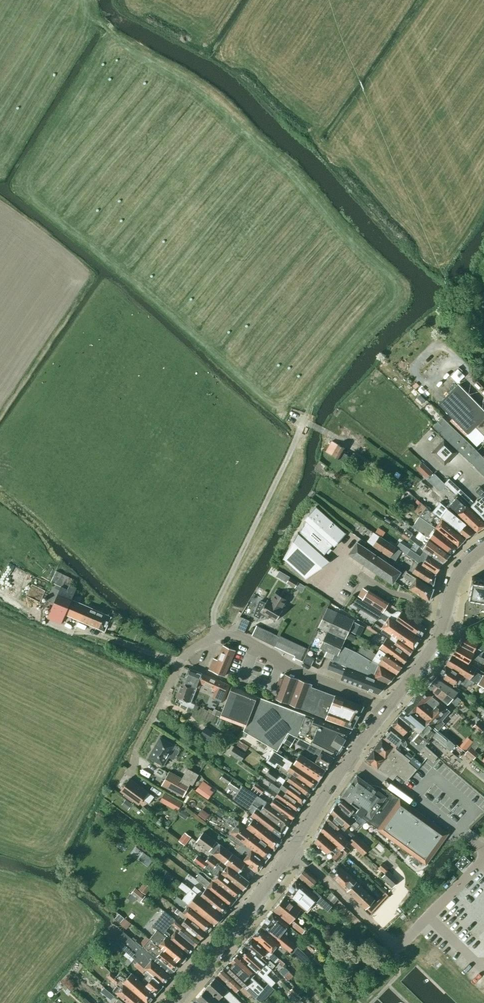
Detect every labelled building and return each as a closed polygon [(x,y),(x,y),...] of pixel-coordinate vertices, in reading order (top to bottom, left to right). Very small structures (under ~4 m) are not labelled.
[(458,384),(438,403),(452,418),(449,420),(465,436),(466,435),(476,446),(483,438),(483,410),(458,384)] [(483,456),(474,447),(443,417),(433,426),(441,433),(483,475),(483,457),(483,456)] [(344,426),(336,439),(358,452),(364,442),(349,433),(351,430),(344,426)] [(326,451),(344,461),(348,454),(346,453),(348,449),(332,440),(326,451)] [(443,465),(456,453),(443,440),(431,453),(443,465)] [(432,471),(423,462),(416,469),(426,478),(432,471)] [(480,486),(475,490),(481,496),(478,500),(477,498),(473,502),(449,478),(444,483),(434,473),(428,479),(438,490),(441,490),(447,485),(456,494),(457,493),(483,519),(483,490),(480,486)] [(421,484),(419,487),(425,492),(428,488),(422,484),(421,484)] [(437,501),(439,498),(440,498),(433,491),(429,495),(436,502),(437,501)] [(445,507),(457,517),(458,516),(476,532),(483,526),(483,523),(462,501),(461,501),(457,497),(451,503),(450,503),(445,507)] [(419,501),(413,511),(419,515),(428,522),(435,527),(458,546),(459,544),(465,539),(435,513),(432,511),(419,501)] [(439,503),(432,511),(435,513),(465,539),(465,538),(467,537),(475,532),(457,517),(445,507),(439,503)] [(316,506),(304,519),(304,520),(305,519),(306,520),(298,533),(298,532),(297,532),(283,559),(284,558),(287,561),(299,572),(305,578),(305,579),(330,561),(330,560),(329,561),(323,556),(333,544),(334,545),(334,546),(346,533),(345,532),(345,533),(316,507),(316,506)] [(415,521),(411,527),(428,538),(450,555),(451,554),(455,549),(458,546),(435,527),(428,522),(419,515),(416,520),(415,521)] [(406,529),(403,533),(413,540),(443,562),(446,559),(450,555),(428,538),(425,544),(416,536),(412,534),(412,533),(406,529)] [(392,584),(401,572),(363,546),(366,542),(352,532),(349,537),(357,542),(348,554),(392,584)] [(377,537),(373,545),(390,556),(396,560),(402,551),(396,547),(393,545),(379,536),(377,537)] [(414,554),(412,558),(415,560),(426,567),(436,573),(442,563),(424,551),(420,557),(414,554)] [(415,560),(409,570),(433,585),(436,574),(436,573),(426,567),(415,560)] [(429,600),(433,587),(407,571),(404,576),(413,582),(409,588),(429,600)] [(104,632),(111,616),(71,599),(77,587),(70,584),(73,579),(56,572),(51,582),(54,584),(47,600),(54,603),(47,618),(61,624),(65,614),(104,632)] [(472,576),(468,596),(483,599),(483,578),(472,576)] [(298,582),(290,577),(286,582),(295,587),(298,582)] [(32,585),(27,594),(40,600),(44,591),(32,585)] [(358,595),(362,598),(362,599),(382,612),(388,616),(420,639),(426,628),(403,611),(402,612),(400,612),(397,612),(394,613),(392,613),(390,613),(384,608),(388,602),(368,589),(368,590),(363,587),(358,595)] [(270,601),(268,599),(265,603),(259,600),(253,615),(259,618),(262,613),(276,621),(283,608),(279,606),(283,598),(275,592),(270,601)] [(383,614),(358,597),(355,602),(360,605),(359,606),(374,616),(373,617),(378,620),(383,614)] [(374,662),(371,660),(358,653),(343,646),(347,639),(348,636),(349,633),(355,620),(328,608),(319,627),(328,631),(320,648),(328,651),(325,656),(332,659),(347,666),(346,667),(364,674),(388,683),(396,674),(389,670),(374,662)] [(414,649),(420,639),(388,616),(383,613),(380,617),(386,622),(383,627),(384,628),(393,635),(400,639),(414,649)] [(249,620),(242,617),(236,629),(244,632),(249,620)] [(252,634),(256,636),(261,628),(256,625),(252,634)] [(351,631),(354,633),(355,633),(357,634),(360,628),(355,625),(354,625),(351,631)] [(261,639),(265,630),(261,628),(256,636),(261,639)] [(393,635),(384,628),(382,632),(391,638),(393,635)] [(265,641),(270,632),(265,630),(261,639),(265,641)] [(270,643),(274,634),(270,632),(265,641),(270,643)] [(348,636),(347,639),(350,640),(353,642),(356,636),(353,635),(349,633),(348,636)] [(275,645),(279,636),(274,634),(270,643),(275,645)] [(473,652),(477,647),(483,651),(483,646),(463,634),(458,644),(473,652)] [(393,635),(391,638),(389,639),(410,655),(414,649),(400,639),(393,635)] [(279,636),(275,645),(274,646),(279,648),(284,638),(279,636)] [(285,651),(289,640),(284,638),(279,648),(285,651)] [(410,655),(389,639),(387,638),(379,649),(386,653),(403,665),(405,662),(410,655)] [(290,653),(294,643),(289,640),(285,651),(290,653)] [(295,656),(300,645),(294,643),(290,653),(295,656)] [(473,652),(458,644),(452,654),(455,655),(468,663),(472,657),(474,659),(483,664),(483,662),(483,659),(473,652)] [(213,671),(212,671),(224,676),(236,650),(224,645),(217,659),(214,658),(209,669),(213,671)] [(303,661),(308,649),(300,645),(295,656),(294,657),(303,661)] [(363,646),(358,653),(371,660),(374,662),(375,661),(378,664),(379,663),(389,670),(396,674),(402,666),(403,665),(386,653),(385,654),(379,651),(377,655),(363,646)] [(452,654),(445,666),(470,680),(470,679),(477,668),(468,663),(455,655),(452,654)] [(347,666),(332,659),(332,660),(330,659),(326,669),(343,675),(341,679),(379,693),(385,687),(388,683),(367,676),(364,674),(346,667),(347,666)] [(474,681),(470,679),(470,680),(445,666),(437,675),(456,688),(460,682),(467,687),(468,684),(471,686),(474,681)] [(196,687),(198,682),(198,681),(201,673),(189,668),(183,682),(182,684),(181,683),(175,696),(191,702),(197,687),(196,687)] [(198,681),(198,682),(216,689),(212,697),(222,702),(230,685),(201,673),(198,681)] [(302,709),(310,686),(311,684),(284,674),(275,698),(302,709)] [(459,690),(456,688),(437,675),(432,682),(453,697),(454,698),(456,698),(459,701),(461,699),(455,695),(459,690)] [(453,697),(432,682),(427,687),(447,704),(451,699),(453,700),(451,702),(456,705),(459,701),(456,698),(454,698),(453,697)] [(349,732),(291,709),(231,686),(220,716),(244,726),(243,730),(259,740),(268,746),(277,752),(288,733),(311,744),(310,745),(334,756),(338,750),(341,744),(343,742),(349,732)] [(310,686),(302,709),(326,718),(352,728),(363,705),(335,695),(310,686)] [(416,695),(408,705),(437,729),(443,722),(438,718),(446,708),(432,695),(433,694),(425,687),(416,695)] [(399,715),(411,726),(418,732),(409,742),(432,762),(437,756),(425,745),(429,740),(428,739),(431,736),(447,749),(452,742),(437,729),(408,705),(399,715)] [(221,711),(214,708),(212,713),(219,716),(221,711)] [(403,734),(411,726),(399,715),(391,724),(403,734)] [(477,721),(473,726),(481,732),(483,729),(483,727),(477,721)] [(218,734),(205,726),(199,735),(212,743),(218,734)] [(390,727),(382,738),(396,749),(400,744),(404,747),(406,745),(404,741),(403,740),(404,738),(390,727)] [(255,747),(258,741),(241,731),(238,737),(255,747)] [(288,734),(288,735),(283,743),(290,747),(294,740),(295,738),(288,734)] [(465,743),(457,736),(452,742),(461,748),(465,743)] [(175,745),(160,737),(148,757),(163,765),(175,745)] [(396,749),(382,738),(365,759),(392,780),(396,774),(405,782),(416,769),(421,763),(412,756),(409,759),(396,749)] [(248,746),(239,740),(236,745),(245,750),(248,746)] [(475,740),(470,746),(474,750),(480,743),(477,741),(476,740),(475,740)] [(241,760),(245,754),(234,746),(229,753),(241,760)] [(281,767),(312,789),(319,780),(294,763),(274,751),(267,746),(260,757),(275,768),(277,765),(281,767)] [(334,757),(310,746),(308,749),(314,753),(315,752),(319,755),(316,761),(327,768),(334,757)] [(478,753),(474,750),(470,746),(465,752),(473,759),(478,753)] [(294,763),(319,780),(326,770),(300,754),(294,763)] [(312,789),(281,767),(279,770),(287,776),(284,780),(285,780),(307,796),(312,789)] [(192,784),(198,774),(187,768),(182,778),(169,771),(161,785),(183,796),(190,783),(192,784)] [(275,781),(278,776),(269,769),(265,774),(275,781)] [(246,812),(251,816),(281,838),(285,832),(291,822),(292,820),(278,810),(277,810),(271,805),(242,786),(240,789),(229,782),(232,778),(224,772),(220,778),(228,783),(227,786),(237,793),(233,799),(248,809),(246,812)] [(357,774),(342,796),(358,808),(355,812),(359,815),(358,815),(359,816),(377,828),(376,829),(417,858),(414,861),(422,867),(424,863),(425,864),(448,833),(399,798),(399,799),(386,789),(382,794),(370,786),(370,785),(369,784),(369,783),(357,774)] [(129,778),(120,790),(138,803),(142,798),(149,803),(153,796),(147,792),(147,791),(129,778)] [(211,786),(202,780),(195,790),(208,799),(212,792),(209,789),(211,786)] [(285,780),(279,788),(302,804),(304,801),(307,796),(285,780)] [(264,789),(256,783),(253,787),(261,793),(264,789)] [(297,812),(302,804),(279,788),(272,783),(269,787),(278,793),(275,797),(276,798),(297,812)] [(182,802),(164,792),(159,801),(177,810),(182,802)] [(342,796),(337,803),(353,819),(355,820),(359,816),(358,815),(359,815),(355,812),(358,808),(342,796)] [(276,798),(271,805),(277,810),(278,810),(292,820),(292,819),(297,812),(276,798)] [(132,804),(125,799),(121,804),(128,809),(132,804)] [(353,819),(337,803),(330,813),(346,828),(350,824),(355,828),(359,824),(355,820),(353,819)] [(188,811),(183,807),(178,814),(185,819),(189,814),(186,812),(188,811)] [(224,812),(218,808),(215,812),(221,816),(224,812)] [(346,828),(330,813),(325,820),(336,830),(339,827),(344,831),(346,828)] [(245,844),(265,861),(275,849),(248,828),(247,827),(238,820),(238,821),(230,815),(226,821),(234,827),(227,836),(240,845),(242,843),(244,845),(245,844)] [(281,838),(251,816),(247,821),(249,823),(247,827),(248,828),(275,849),(281,838)] [(325,820),(320,831),(346,855),(350,850),(345,845),(348,841),(336,830),(325,820)] [(344,853),(319,831),(314,842),(327,853),(331,850),(335,853),(332,857),(336,861),(344,853)] [(191,836),(185,832),(178,840),(184,845),(191,836)] [(227,866),(237,873),(245,863),(238,858),(203,832),(196,842),(227,866)] [(364,854),(370,848),(354,835),(349,841),(364,854)] [(242,843),(240,845),(237,849),(242,853),(245,849),(249,853),(243,860),(257,872),(265,861),(245,844),(244,845),(242,843)] [(384,848),(379,843),(375,847),(380,852),(384,848)] [(146,854),(141,859),(148,865),(153,859),(146,853),(146,854)] [(211,879),(212,880),(236,899),(243,890),(218,871),(214,868),(205,861),(205,860),(197,855),(194,859),(204,867),(205,866),(216,875),(211,879)] [(470,861),(463,855),(455,864),(462,869),(463,868),(462,867),(467,862),(468,863),(470,861)] [(249,882),(237,873),(227,866),(223,871),(221,870),(222,868),(216,864),(218,863),(209,856),(205,860),(205,861),(214,868),(218,871),(243,890),(249,882)] [(388,867),(383,862),(378,867),(384,872),(388,867)] [(375,899),(338,864),(329,873),(366,908),(371,913),(388,894),(385,891),(375,902),(373,900),(375,899)] [(311,887),(312,887),(317,879),(304,868),(298,876),(311,887)] [(382,877),(393,887),(399,880),(388,870),(382,877)] [(173,876),(167,871),(164,875),(170,880),(173,876)] [(236,899),(212,880),(210,882),(202,876),(199,874),(195,878),(198,881),(206,888),(229,907),(236,899)] [(298,876),(296,879),(285,895),(301,909),(305,912),(315,900),(322,906),(326,901),(324,900),(325,899),(312,887),(311,887),(298,876)] [(151,886),(144,881),(138,888),(145,893),(151,886)] [(182,882),(179,887),(187,893),(182,899),(187,903),(187,904),(213,924),(223,914),(191,889),(182,882)] [(191,889),(223,914),(225,911),(229,907),(206,888),(203,892),(196,887),(194,885),(191,889)] [(145,894),(135,887),(131,892),(140,900),(145,894)] [(331,892),(325,899),(324,900),(326,901),(331,906),(338,899),(331,892)] [(292,920),(301,909),(285,895),(273,910),(293,926),(303,934),(306,931),(292,920)] [(213,924),(187,904),(177,896),(174,900),(183,907),(184,907),(186,908),(182,913),(206,932),(213,924)] [(131,910),(128,907),(123,912),(126,915),(131,910)] [(181,924),(200,940),(206,932),(182,913),(180,911),(177,908),(174,912),(178,914),(183,918),(183,917),(185,919),(181,924)] [(267,918),(261,926),(280,942),(290,951),(296,944),(282,932),(288,925),(272,911),(267,918)] [(179,931),(176,933),(193,947),(200,940),(181,924),(174,918),(165,912),(161,917),(179,931)] [(131,923),(124,917),(119,924),(126,929),(131,923)] [(150,924),(144,919),(141,923),(147,928),(150,924)] [(261,926),(253,936),(268,948),(266,950),(268,952),(267,954),(270,957),(275,963),(280,959),(272,951),(280,942),(261,926)] [(187,954),(193,947),(176,933),(174,931),(169,937),(167,936),(168,935),(164,931),(161,934),(156,930),(149,939),(161,949),(162,948),(180,963),(188,955),(187,954)] [(145,969),(163,984),(170,977),(169,976),(152,962),(155,959),(134,942),(123,933),(115,942),(126,952),(124,954),(128,958),(131,961),(133,958),(137,962),(140,964),(145,969)] [(136,939),(134,942),(155,959),(152,962),(169,976),(173,971),(180,963),(162,948),(161,949),(149,939),(146,936),(140,942),(136,939)] [(252,937),(245,945),(256,955),(264,963),(265,963),(271,969),(275,965),(268,959),(270,957),(267,954),(268,952),(266,950),(252,937)] [(245,945),(237,954),(248,964),(257,972),(259,975),(266,981),(268,979),(268,977),(263,972),(268,967),(264,963),(262,962),(262,961),(256,955),(245,945)] [(232,960),(224,968),(249,992),(255,998),(263,989),(252,977),(257,972),(248,964),(237,954),(232,960)] [(131,961),(128,958),(122,964),(126,967),(131,961)] [(137,963),(134,966),(136,967),(136,968),(142,973),(145,970),(145,969),(140,964),(137,962),(137,963)] [(224,968),(217,975),(235,992),(239,988),(246,995),(249,992),(224,968)] [(145,985),(154,994),(157,991),(163,984),(145,969),(145,970),(142,973),(145,975),(140,981),(145,985)] [(147,1002),(154,994),(145,985),(140,981),(131,972),(127,977),(125,976),(125,975),(120,971),(116,976),(120,979),(120,980),(147,1002)] [(288,979),(294,975),(290,971),(285,975),(288,979)] [(120,980),(109,972),(107,975),(117,984),(117,983),(120,986),(119,987),(117,985),(113,990),(128,1002),(147,1002),(120,980)] [(205,988),(206,988),(218,999),(223,995),(231,1002),(241,1002),(235,997),(214,978),(205,988)] [(65,984),(62,986),(66,990),(65,990),(65,991),(68,993),(71,990),(65,984)] [(300,991),(294,986),(290,990),(296,995),(300,991)] [(104,988),(102,990),(112,998),(114,995),(105,987),(104,988)] [(194,1002),(222,1002),(218,999),(206,988),(196,999),(197,1000),(194,1002)]
